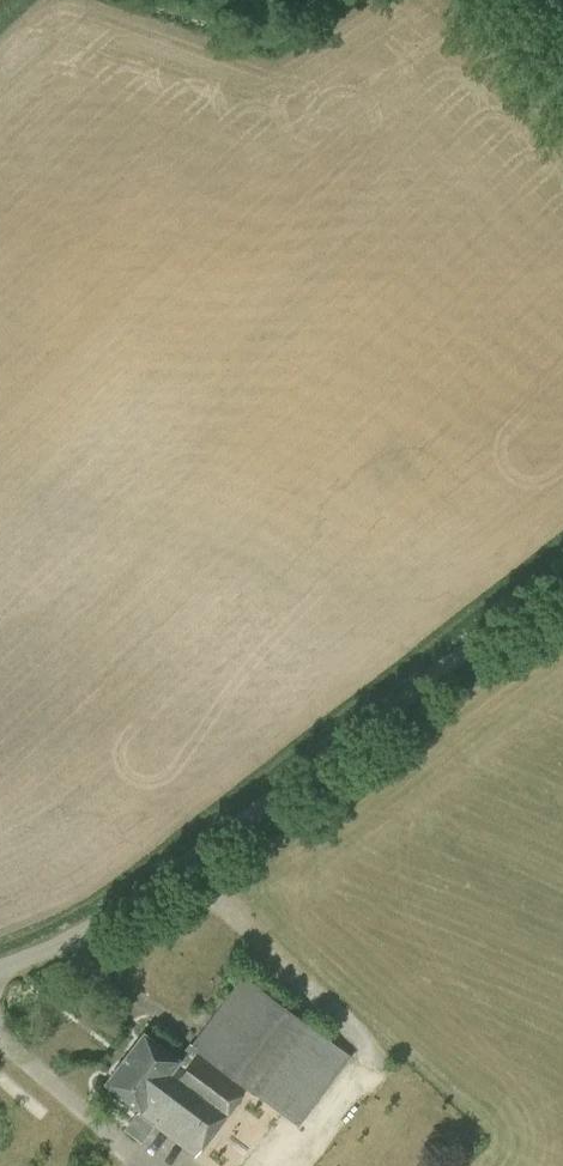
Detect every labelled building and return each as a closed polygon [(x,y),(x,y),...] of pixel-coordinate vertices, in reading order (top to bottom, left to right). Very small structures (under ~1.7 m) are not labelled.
[(143,1031),(105,1082),(140,1109),(137,1112),(153,1124),(195,1156),(248,1088),(298,1127),(351,1055),(343,1049),(322,1033),(242,974),(199,1032),(191,1043),(179,1059),(143,1031)] [(466,1148),(474,1138),(458,1126),(451,1135),(466,1148)]
